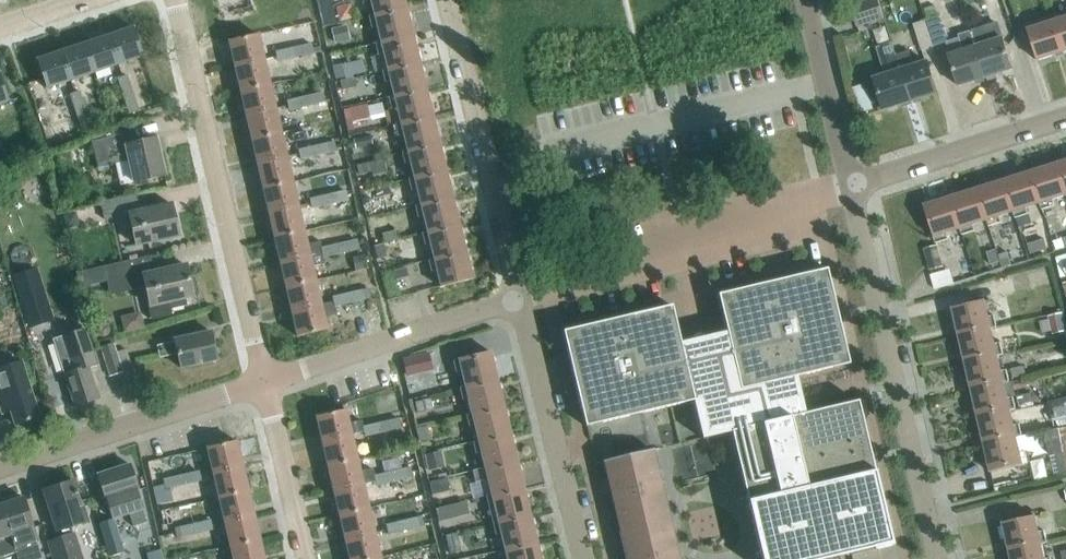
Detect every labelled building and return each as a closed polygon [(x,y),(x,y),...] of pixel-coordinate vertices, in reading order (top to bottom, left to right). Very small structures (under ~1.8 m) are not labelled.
[(336,21),(331,0),(317,0),(323,25),(336,21)] [(406,7),(404,0),(370,0),(374,14),(374,15),(406,7)] [(850,5),(857,26),(885,18),(879,0),(867,0),(850,5)] [(935,2),(924,6),(928,19),(939,16),(935,2)] [(413,34),(406,7),(374,15),(374,14),(368,16),(371,28),(377,27),(380,42),(375,43),(413,34)] [(1053,16),(1054,21),(1064,52),(1065,51),(1065,11),(1053,16)] [(947,42),(939,16),(928,19),(926,20),(934,46),(947,42)] [(1064,52),(1054,21),(1046,23),(1044,18),(1026,24),(1038,60),(1064,52)] [(934,46),(926,20),(914,24),(922,50),(934,46)] [(331,28),(335,41),(346,39),(343,25),(331,28)] [(133,27),(109,35),(118,64),(143,56),(133,27)] [(1003,37),(989,42),(984,27),(971,31),(986,77),(1013,68),(1003,37)] [(986,77),(971,31),(971,30),(958,34),(964,50),(949,55),(959,85),(986,77)] [(264,59),(258,34),(229,41),(234,66),(264,59)] [(419,61),(413,34),(375,43),(378,55),(383,54),(387,69),(381,70),(419,61)] [(118,64),(109,35),(85,43),(95,72),(118,64)] [(315,53),(314,47),(312,41),(293,46),(296,57),(315,53)] [(95,72),(85,43),(61,51),(71,80),(95,72)] [(296,57),(293,46),(275,50),(277,56),(278,61),(296,57)] [(928,61),(914,66),(909,50),(896,54),(911,101),(938,92),(928,61)] [(75,92),(71,80),(61,51),(37,59),(46,88),(60,84),(64,97),(70,95),(70,94),(75,93),(75,92)] [(911,101),(896,54),(884,58),(889,74),(874,78),(884,109),(911,101)] [(270,84),(266,69),(279,67),(278,61),(277,56),(264,59),(234,66),(240,91),(270,84)] [(426,88),(419,61),(381,70),(384,82),(390,81),(393,96),(388,97),(426,88)] [(336,77),(345,75),(342,63),(333,65),(336,77)] [(134,92),(128,74),(117,78),(123,96),(134,92)] [(8,101),(0,75),(0,104),(8,101)] [(343,88),(354,85),(352,77),(340,80),(343,88)] [(275,108),(270,84),(240,91),(246,115),(275,108)] [(388,97),(391,109),(396,108),(400,123),(395,124),(395,125),(433,115),(426,88),(388,97)] [(80,90),(75,92),(75,93),(70,94),(70,95),(76,112),(86,108),(80,90)] [(325,102),(323,91),(305,95),(307,106),(325,102)] [(140,110),(134,92),(123,96),(129,114),(140,110)] [(307,106),(305,95),(287,100),(289,111),(307,106)] [(367,105),(343,110),(348,131),(354,129),(353,123),(371,119),(367,105)] [(92,126),(86,108),(76,112),(81,129),(92,126)] [(281,133),(275,108),(246,115),(251,140),(281,133)] [(439,143),(433,115),(395,125),(398,136),(403,135),(407,150),(401,151),(401,152),(439,143)] [(287,157),(281,133),(251,140),(257,164),(287,157)] [(134,182),(165,175),(156,138),(125,145),(123,134),(92,142),(98,167),(128,160),(134,182)] [(370,135),(354,139),(356,147),(372,143),(370,135)] [(335,140),(316,145),(319,155),(337,151),(335,140)] [(446,170),(439,143),(401,152),(404,163),(410,162),(413,177),(408,178),(408,179),(446,170)] [(319,155),(316,145),(298,149),(299,154),(300,154),(301,159),(302,159),(319,155)] [(292,182),(290,169),(303,166),(302,159),(301,159),(300,154),(299,154),(287,157),(257,164),(263,189),(292,182)] [(389,171),(386,157),(357,164),(359,173),(372,170),(373,175),(389,171)] [(1058,162),(1065,188),(1065,160),(1058,162)] [(1058,162),(1031,171),(1043,209),(1055,205),(1053,199),(1065,195),(1065,188),(1058,162)] [(453,197),(446,170),(408,179),(411,190),(416,189),(420,204),(414,206),(415,206),(453,197)] [(1043,209),(1031,171),(1004,179),(1017,217),(1029,213),(1027,207),(1040,203),(1042,209),(1043,209)] [(1017,217),(1004,179),(978,188),(990,226),(1002,222),(1000,216),(1014,211),(1016,218),(1017,217)] [(298,206),(292,182),(263,189),(268,213),(298,206)] [(390,193),(388,184),(375,187),(377,196),(390,193)] [(990,226),(978,188),(951,197),(963,234),(976,230),(974,224),(987,220),(990,226)] [(348,200),(347,195),(346,190),(328,194),(330,204),(348,200)] [(136,245),(179,235),(171,203),(140,210),(136,194),(101,202),(104,219),(129,214),(136,245)] [(330,204),(328,194),(309,198),(310,203),(311,203),(312,208),(330,204)] [(459,224),(453,197),(415,206),(417,218),(423,216),(427,231),(421,233),(421,234),(459,224)] [(963,234),(951,197),(924,205),(936,243),(949,239),(947,233),(961,228),(963,234)] [(304,231),(301,218),(314,215),(312,208),(311,203),(310,203),(298,206),(268,213),(274,238),(304,231)] [(68,226),(80,223),(77,209),(65,212),(68,226)] [(466,251),(459,224),(421,234),(424,245),(430,243),(433,258),(428,260),(428,261),(466,251)] [(321,241),(307,244),(304,231),(274,238),(280,262),(322,252),(324,257),(341,253),(339,243),(322,246),(321,241)] [(385,242),(397,239),(396,233),(383,236),(385,242)] [(357,238),(339,243),(341,253),(360,249),(357,238)] [(1030,252),(1047,247),(1044,239),(1028,244),(1030,252)] [(376,257),(387,255),(384,240),(373,243),(376,257)] [(13,270),(34,263),(27,242),(6,249),(13,270)] [(937,245),(923,249),(929,270),(943,266),(937,245)] [(991,264),(999,261),(995,249),(987,251),(991,264)] [(473,279),(466,251),(428,261),(431,272),(436,270),(440,287),(473,279)] [(1007,251),(998,254),(1002,267),(1011,264),(1007,251)] [(315,280),(312,266),(326,263),(324,257),(322,252),(280,262),(286,287),(315,280)] [(1057,258),(1061,277),(1065,276),(1065,255),(1057,258)] [(150,256),(115,264),(76,273),(81,293),(92,290),(91,285),(107,281),(110,295),(146,287),(153,318),(171,314),(169,308),(185,304),(184,298),(193,296),(185,264),(154,272),(150,256)] [(353,259),(356,270),(368,268),(365,256),(353,259)] [(33,266),(12,273),(31,326),(52,319),(33,266)] [(393,270),(395,278),(408,275),(406,267),(393,270)] [(858,404),(859,404),(858,400),(805,413),(796,376),(849,363),(826,268),(718,294),(726,331),(705,336),(704,336),(704,334),(703,333),(701,333),(699,332),(697,332),(695,333),(695,334),(694,335),(694,336),(693,337),(693,338),(693,339),(680,342),(672,305),(563,331),(585,426),(693,400),(702,439),(731,432),(740,472),(741,471),(762,558),(827,558),(892,544),(891,540),(890,540),(858,404)] [(1040,272),(1018,278),(1022,291),(1044,285),(1040,272)] [(321,304),(315,280),(286,287),(291,311),(321,304)] [(377,297),(371,299),(369,287),(350,292),(353,303),(363,301),(368,323),(383,319),(377,297)] [(353,303),(350,292),(332,296),(333,301),(334,301),(335,307),(336,307),(353,303)] [(953,307),(959,335),(997,326),(994,315),(989,316),(985,300),(953,307)] [(327,329),(324,318),(321,304),(291,311),(297,336),(327,329)] [(129,329),(148,326),(146,310),(126,313),(129,329)] [(1012,311),(994,315),(997,326),(1014,322),(1012,311)] [(1063,311),(1049,314),(1054,332),(1065,329),(1065,323),(1063,311)] [(102,337),(108,335),(110,330),(109,325),(104,322),(99,324),(96,329),(98,334),(102,337)] [(997,327),(997,326),(959,335),(965,362),(1003,353),(1001,342),(995,343),(991,328),(997,327)] [(74,405),(99,397),(89,367),(97,364),(85,329),(68,334),(79,369),(64,374),(74,405)] [(181,368),(217,359),(211,331),(174,339),(175,342),(157,346),(160,357),(177,353),(181,368)] [(115,343),(101,347),(110,376),(133,369),(127,348),(117,351),(115,343)] [(497,379),(490,351),(452,360),(455,372),(461,371),(464,386),(465,386),(497,379)] [(432,370),(428,352),(402,359),(406,376),(432,370)] [(1003,354),(1003,353),(965,362),(972,390),(1010,381),(1007,369),(1001,370),(998,355),(1003,354)] [(29,384),(21,361),(0,368),(0,406),(2,413),(4,413),(3,411),(10,409),(15,424),(39,417),(29,384)] [(1013,377),(1026,374),(1024,365),(1011,368),(1013,377)] [(504,406),(497,379),(465,386),(464,386),(459,387),(462,399),(467,398),(471,413),(504,406)] [(1010,381),(972,390),(978,417),(1016,408),(1013,396),(1008,398),(1004,382),(1010,381)] [(420,385),(423,396),(436,393),(433,382),(420,385)] [(1031,393),(1017,396),(1020,406),(1033,403),(1031,393)] [(432,409),(430,399),(414,401),(416,412),(432,409)] [(510,433),(504,406),(471,413),(466,414),(468,426),(474,425),(478,440),(478,441),(510,433)] [(1058,427),(1065,425),(1065,406),(1054,409),(1058,427)] [(1016,408),(978,417),(984,444),(1017,437),(1022,435),(1020,423),(1014,425),(1010,410),(1016,408)] [(316,416),(322,441),(351,434),(346,409),(316,416)] [(401,428),(399,417),(381,422),(383,432),(401,428)] [(383,432),(381,422),(363,426),(365,436),(383,432)] [(421,441),(429,439),(426,426),(418,428),(421,441)] [(1045,432),(1050,456),(1056,454),(1061,474),(1065,473),(1065,427),(1045,432)] [(517,460),(510,433),(478,441),(478,440),(472,441),(475,453),(481,452),(484,467),(484,468),(517,460)] [(357,459),(351,434),(322,441),(328,466),(357,459)] [(1020,452),(1017,437),(984,444),(991,472),(1029,463),(1026,451),(1020,452)] [(207,448),(213,472),(213,473),(242,466),(236,441),(207,448)] [(653,449),(602,461),(626,558),(679,558),(653,449)] [(428,469),(444,465),(440,451),(424,454),(428,469)] [(384,472),(402,468),(399,454),(381,459),(384,472)] [(395,481),(392,470),(375,474),(374,468),(360,472),(357,459),(328,466),(333,490),(376,481),(377,486),(395,481)] [(523,487),(517,460),(484,468),(484,467),(479,468),(482,480),(487,479),(491,494),(491,495),(523,487)] [(135,490),(138,489),(130,464),(97,474),(106,500),(111,498),(117,516),(128,513),(132,524),(144,520),(135,490)] [(248,490),(242,466),(213,473),(213,472),(201,475),(200,476),(201,481),(202,480),(203,486),(215,483),(218,497),(248,490)] [(411,466),(392,470),(395,481),(413,477),(411,466)] [(201,481),(200,476),(201,475),(200,470),(181,474),(183,485),(201,481)] [(183,485),(181,474),(163,479),(165,489),(183,485)] [(446,478),(430,482),(433,494),(449,490),(446,478)] [(87,521),(74,481),(44,490),(53,518),(57,517),(63,536),(74,533),(72,526),(87,521)] [(369,508),(366,494),(379,491),(377,486),(376,481),(333,490),(339,515),(369,508)] [(530,514),(523,487),(491,495),(491,494),(485,496),(488,508),(494,506),(497,521),(498,522),(530,514)] [(202,499),(200,490),(188,493),(191,502),(202,499)] [(254,515),(248,490),(218,497),(224,522),(254,515)] [(33,526),(24,497),(1,504),(19,558),(39,558),(43,558),(33,526)] [(456,503),(436,508),(439,520),(459,516),(456,503)] [(1,504),(0,505),(0,556),(15,552),(17,558),(19,558),(1,504)] [(406,530),(404,520),(386,524),(385,518),(372,521),(369,508),(339,515),(345,540),(374,533),(374,532),(387,529),(388,535),(406,530)] [(537,541),(530,514),(498,522),(497,521),(492,523),(495,535),(500,533),(504,548),(504,549),(537,541)] [(260,539),(254,515),(224,522),(230,546),(260,539)] [(422,515),(404,520),(406,530),(425,526),(422,515)] [(1003,522),(1009,550),(1047,541),(1045,530),(1039,531),(1035,515),(1003,522)] [(121,544),(114,519),(100,523),(107,548),(121,544)] [(211,519),(192,524),(195,534),(214,530),(211,519)] [(195,534),(192,524),(175,528),(177,538),(195,534)] [(63,536),(47,542),(52,558),(84,558),(75,532),(74,533),(63,536)] [(374,533),(345,540),(349,558),(372,558),(380,557),(374,533)] [(462,550),(458,533),(446,535),(450,552),(462,550)] [(260,539),(230,546),(233,558),(264,558),(260,539)] [(537,541),(504,549),(504,548),(499,550),(501,558),(541,558),(537,541)] [(1047,541),(1009,550),(1011,558),(1051,558),(1051,557),(1045,558),(1042,543),(1047,542),(1047,541)] [(852,553),(853,558),(880,558),(877,547),(852,553)]
